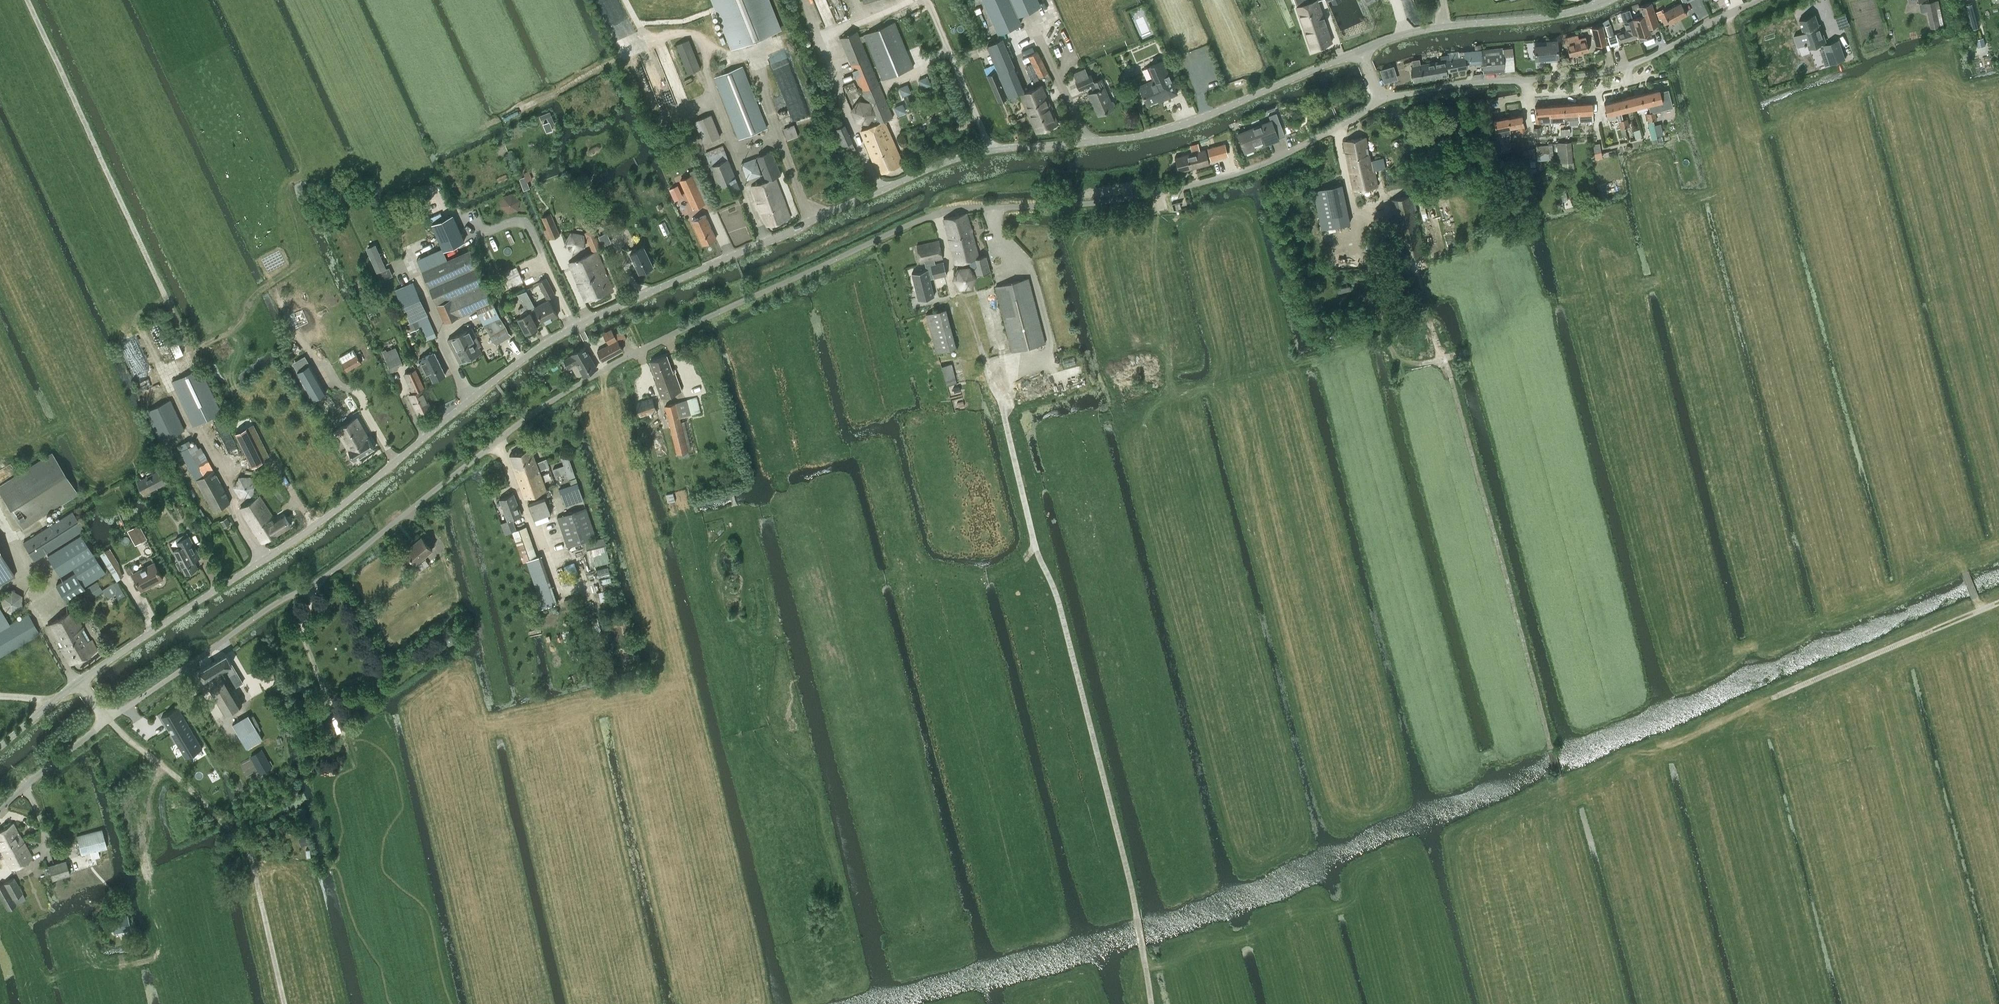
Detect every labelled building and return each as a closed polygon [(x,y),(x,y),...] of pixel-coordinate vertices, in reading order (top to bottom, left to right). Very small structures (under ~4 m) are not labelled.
[(770,0),(711,0),(731,49),(782,29),(770,0)] [(1041,5),(1039,0),(984,0),(998,32),(1022,22),(1018,15),(1041,5)] [(1296,6),(1311,49),(1332,42),(1325,23),(1326,22),(1325,22),(1323,17),(1324,16),(1323,16),(1318,0),(1300,0),(1302,4),(1296,6)] [(1938,0),(1925,3),(1931,28),(1943,25),(1938,0)] [(1639,40),(1646,38),(1645,34),(1650,33),(1647,22),(1656,19),(1651,2),(1638,6),(1641,15),(1632,18),(1633,21),(1638,36),(1638,37),(1639,40)] [(1669,23),(1686,13),(1680,2),(1663,11),(1662,9),(1655,12),(1659,19),(1661,18),(1664,24),(1669,22),(1669,23)] [(1971,28),(1979,26),(1973,2),(1965,4),(1970,24),(1971,28)] [(1619,42),(1638,36),(1633,21),(1632,18),(1629,9),(1620,12),(1626,30),(1616,33),(1619,42)] [(1802,32),(1793,35),(1797,46),(1806,43),(1807,47),(1819,44),(1821,49),(1824,48),(1829,64),(1845,59),(1839,39),(1827,43),(1820,22),(1818,23),(1815,13),(1797,19),(1802,32)] [(859,36),(857,31),(840,38),(856,77),(865,100),(867,99),(872,101),(881,122),(860,131),(878,173),(901,164),(885,124),(886,123),(885,120),(893,117),(861,40),(865,38),(882,79),(913,67),(894,21),(863,34),(859,36)] [(1972,35),(1971,28),(1970,24),(1964,25),(1966,37),(1972,35)] [(1595,45),(1606,43),(1602,25),(1591,28),(1595,45)] [(1608,36),(1613,34),(1610,25),(1605,26),(1608,36)] [(1585,36),(1578,38),(1577,34),(1565,37),(1569,55),(1588,50),(1585,36)] [(1986,44),(1984,37),(1976,39),(1978,47),(1986,44)] [(689,40),(676,45),(688,73),(700,68),(689,40)] [(1009,96),(1018,92),(997,40),(987,44),(1009,96)] [(1556,41),(1550,42),(1534,43),(1535,59),(1551,57),(1552,60),(1558,60),(1556,41)] [(1502,47),(1504,70),(1514,69),(1513,61),(1529,60),(1528,45),(1502,47)] [(1481,50),(1481,52),(1482,63),(1483,72),(1504,70),(1502,47),(1481,50)] [(1482,63),(1481,52),(1481,50),(1477,50),(1459,52),(1460,58),(1448,60),(1447,55),(1441,56),(1442,61),(1444,60),(1445,66),(1446,71),(1467,68),(1465,60),(1469,60),(1469,64),(1482,63)] [(1038,76),(1048,72),(1038,51),(1028,55),(1038,76)] [(1430,70),(1428,63),(1420,64),(1419,59),(1412,60),(1413,66),(1411,66),(1414,81),(1431,78),(1430,70)] [(1157,73),(1160,80),(1140,89),(1146,104),(1161,97),(1162,100),(1176,94),(1162,60),(1153,64),(1157,73)] [(1430,70),(1431,78),(1446,75),(1446,71),(1445,66),(1444,60),(1442,61),(1428,63),(1430,70)] [(738,138),(766,126),(742,67),(714,78),(738,138)] [(1386,69),(1381,71),(1385,82),(1390,80),(1386,69)] [(997,70),(988,74),(999,101),(1008,97),(997,70)] [(1129,72),(1127,71),(1122,72),(1121,74),(1123,78),(1125,79),(1129,78),(1130,76),(1129,72)] [(1090,84),(1094,83),(1090,75),(1076,81),(1079,89),(1090,84)] [(930,82),(927,76),(919,79),(922,86),(930,82)] [(1101,80),(1094,83),(1090,84),(1094,92),(1088,94),(1091,102),(1092,101),(1098,114),(1113,108),(1112,106),(1113,105),(1114,104),(1114,102),(1113,101),(1111,100),(1109,100),(1101,80)] [(910,91),(907,84),(899,88),(902,94),(910,91)] [(1028,113),(1049,104),(1041,85),(1020,94),(1028,113)] [(1660,92),(1659,89),(1644,93),(1648,104),(1650,112),(1672,107),(1668,90),(1660,92)] [(1644,93),(1644,92),(1631,96),(1634,108),(1648,104),(1644,93)] [(1618,99),(1621,111),(1634,108),(1631,96),(1618,99)] [(1621,111),(1618,99),(1604,102),(1608,119),(1616,117),(1615,112),(1621,111)] [(1577,103),(1578,113),(1578,121),(1593,120),(1592,102),(1577,103)] [(1569,114),(1578,113),(1577,103),(1564,104),(1565,114),(1565,118),(1569,117),(1569,114)] [(904,113),(901,104),(894,107),(898,115),(904,113)] [(1049,104),(1028,113),(1036,133),(1058,124),(1049,104)] [(1552,115),(1552,104),(1535,106),(1536,122),(1550,121),(1550,115),(1552,115)] [(1565,114),(1564,104),(1552,104),(1552,115),(1565,114)] [(704,143),(719,137),(710,114),(695,120),(704,143)] [(1507,116),(1509,127),(1519,125),(1520,131),(1524,130),(1522,114),(1507,116)] [(1507,116),(1493,119),(1496,136),(1510,133),(1509,127),(1507,116)] [(1270,142),(1278,139),(1270,120),(1237,133),(1244,152),(1253,148),(1251,144),(1268,138),(1270,142)] [(1652,139),(1657,138),(1653,121),(1648,122),(1652,139)] [(853,141),(845,124),(833,129),(841,146),(853,141)] [(798,136),(794,125),(783,128),(787,140),(798,136)] [(1373,169),(1384,166),(1382,157),(1369,160),(1365,136),(1343,141),(1353,191),(1376,186),(1373,169)] [(1571,162),(1570,142),(1556,143),(1557,163),(1571,162)] [(1224,144),(1208,148),(1211,159),(1227,155),(1224,144)] [(1548,145),(1536,146),(1537,154),(1544,153),(1549,153),(1548,145)] [(736,202),(743,200),(740,192),(741,192),(723,146),(705,153),(723,199),(733,195),(736,202)] [(1177,171),(1209,163),(1205,149),(1174,157),(1177,171)] [(766,180),(751,186),(766,226),(790,218),(775,177),(781,175),(771,150),(757,156),(766,180)] [(747,179),(762,174),(756,158),(742,163),(747,179)] [(693,209),(705,204),(696,186),(705,182),(698,167),(690,171),(691,175),(679,180),(693,209)] [(1321,228),(1349,223),(1341,184),(1314,189),(1321,228)] [(683,197),(678,185),(669,189),(675,201),(683,197)] [(1404,258),(1424,253),(1410,195),(1391,199),(1404,258)] [(977,274),(990,270),(986,254),(978,256),(966,212),(943,218),(955,263),(968,259),(970,265),(975,267),(977,274)] [(559,235),(550,214),(540,218),(550,239),(559,235)] [(464,241),(453,215),(432,224),(444,250),(464,241)] [(702,244),(716,238),(705,215),(692,221),(702,244)] [(591,220),(594,228),(599,226),(596,218),(591,220)] [(573,252),(585,247),(585,234),(570,231),(564,243),(573,252)] [(935,260),(942,258),(939,240),(917,245),(921,263),(925,262),(927,261),(934,260),(935,260)] [(377,272),(386,268),(376,244),(366,248),(377,272)] [(639,272),(652,266),(643,247),(630,253),(639,272)] [(444,250),(418,261),(422,270),(437,304),(445,322),(476,308),(493,301),(487,289),(470,249),(448,259),(444,250)] [(585,301),(612,289),(596,251),(568,263),(585,301)] [(927,269),(912,273),(919,300),(934,296),(930,278),(934,277),(931,264),(935,263),(934,260),(927,261),(925,262),(927,269)] [(935,263),(931,264),(934,277),(934,278),(947,274),(944,261),(935,263)] [(509,288),(523,282),(517,267),(502,273),(509,288)] [(389,268),(377,273),(381,281),(392,275),(389,268)] [(554,295),(546,278),(538,282),(547,299),(554,295)] [(1012,351),(1045,343),(1028,278),(995,286),(1012,351)] [(436,335),(412,282),(395,290),(410,323),(408,324),(410,328),(419,324),(426,340),(436,335)] [(527,310),(534,307),(534,306),(526,290),(518,294),(524,305),(518,308),(522,315),(518,318),(526,333),(537,327),(529,311),(528,312),(527,310)] [(548,299),(534,306),(534,307),(543,323),(557,316),(548,299)] [(488,321),(499,316),(493,301),(476,308),(483,323),(488,321)] [(955,347),(945,309),(928,314),(938,352),(955,347)] [(488,321),(483,323),(484,325),(490,335),(495,344),(511,335),(500,316),(499,316),(488,321)] [(475,341),(476,342),(478,341),(471,327),(447,339),(454,351),(475,341)] [(475,341),(454,351),(459,362),(481,352),(476,342),(475,341)] [(183,354),(178,342),(170,346),(176,358),(183,354)] [(602,363),(622,351),(616,342),(596,353),(602,363)] [(596,367),(584,346),(571,353),(572,355),(564,359),(568,366),(572,364),(577,373),(579,374),(582,372),(583,374),(596,367)] [(346,370),(361,362),(352,347),(338,356),(346,370)] [(391,368),(401,364),(394,348),(384,352),(391,368)] [(433,380),(445,374),(434,352),(418,359),(426,375),(430,373),(433,380)] [(666,355),(650,361),(655,375),(653,376),(661,397),(681,389),(674,368),(671,369),(666,355)] [(310,364),(297,372),(313,399),(326,392),(310,364)] [(193,425),(221,412),(200,367),(172,380),(193,425)] [(418,413),(430,408),(422,389),(424,387),(415,369),(405,374),(413,392),(409,394),(418,413)] [(635,403),(640,417),(657,411),(652,397),(635,403)] [(679,417),(700,411),(697,397),(664,405),(677,453),(687,450),(679,417)] [(161,440),(184,429),(170,399),(146,410),(161,440)] [(374,448),(356,417),(334,430),(337,435),(339,433),(353,460),(374,448)] [(246,428),(234,434),(250,467),(263,460),(262,459),(246,428)] [(214,511),(229,503),(226,493),(198,441),(180,451),(196,479),(197,480),(214,511)] [(536,523),(553,518),(545,496),(550,494),(548,488),(546,488),(539,470),(549,466),(546,458),(536,462),(530,446),(509,454),(524,496),(527,495),(529,501),(529,502),(536,523)] [(5,502),(22,528),(76,493),(50,452),(0,484),(0,494),(5,502)] [(560,454),(564,465),(553,469),(555,476),(566,472),(569,478),(575,476),(567,452),(560,454)] [(144,494),(166,482),(160,470),(137,481),(144,494)] [(238,477),(233,488),(239,498),(251,497),(256,487),(250,477),(238,477)] [(565,506),(583,500),(578,483),(560,489),(565,506)] [(673,492),(666,494),(669,502),(676,500),(673,492)] [(513,493),(500,498),(508,520),(501,522),(505,534),(513,531),(513,530),(517,528),(512,518),(521,514),(513,493)] [(262,543),(289,525),(283,516),(275,521),(259,495),(239,508),(262,543)] [(585,507),(558,516),(569,547),(584,542),(590,566),(610,561),(604,537),(596,539),(585,507)] [(34,560),(82,529),(71,511),(22,542),(34,560)] [(226,517),(220,521),(224,527),(230,523),(226,517)] [(537,589),(549,585),(539,555),(536,556),(526,525),(517,528),(513,530),(513,531),(523,560),(527,559),(537,589)] [(146,539),(140,526),(130,531),(136,544),(146,539)] [(47,555),(60,575),(72,567),(75,572),(56,584),(67,602),(83,591),(85,590),(83,586),(105,572),(81,533),(47,555)] [(421,536),(405,550),(416,562),(432,548),(431,547),(435,544),(426,533),(422,537),(421,536)] [(198,568),(193,559),(200,556),(189,536),(177,542),(180,547),(173,551),(179,561),(176,563),(180,569),(182,568),(186,574),(198,568)] [(14,575),(0,550),(0,583),(14,575)] [(420,571),(429,564),(425,559),(416,566),(420,571)] [(154,583),(162,578),(154,562),(133,573),(140,587),(153,580),(154,583)] [(574,562),(564,566),(568,576),(578,572),(574,562)] [(127,597),(117,581),(113,583),(102,590),(103,592),(107,598),(115,594),(119,601),(127,597)] [(85,590),(83,591),(89,601),(103,592),(102,590),(97,582),(85,590)] [(11,613),(21,607),(21,594),(11,588),(1,594),(0,607),(11,613)] [(536,598),(540,608),(555,603),(552,593),(536,598)] [(568,610),(575,608),(571,597),(564,600),(568,610)] [(579,609),(580,616),(587,615),(585,607),(579,609)] [(35,635),(39,633),(28,614),(9,624),(0,608),(0,655),(35,635)] [(83,628),(73,610),(46,625),(70,664),(96,649),(90,639),(89,640),(82,628),(83,628)] [(445,636),(444,641),(449,645),(454,642),(454,636),(450,633),(445,636)] [(225,714),(241,704),(231,686),(241,680),(225,654),(199,670),(225,714)] [(616,667),(606,670),(608,678),(618,675),(616,667)] [(179,706),(161,716),(169,729),(171,727),(174,732),(171,733),(177,744),(186,758),(203,748),(201,744),(179,706)] [(325,726),(317,707),(306,711),(314,730),(325,726)] [(246,748),(262,739),(255,727),(239,736),(246,748)] [(272,767),(262,749),(250,756),(260,774),(272,767)] [(20,838),(12,823),(0,830),(0,849),(20,838)] [(285,823),(278,827),(281,832),(288,827),(285,823)] [(81,854),(106,848),(101,829),(76,836),(81,854)] [(307,836),(299,839),(301,846),(310,843),(310,842),(307,836)] [(20,838),(0,849),(10,868),(31,857),(21,838),(20,838)] [(70,874),(65,860),(48,866),(52,879),(70,874)] [(3,883),(0,885),(0,897),(7,910),(26,899),(13,877),(3,883)] [(116,928),(128,925),(132,924),(129,913),(113,917),(116,928)]
